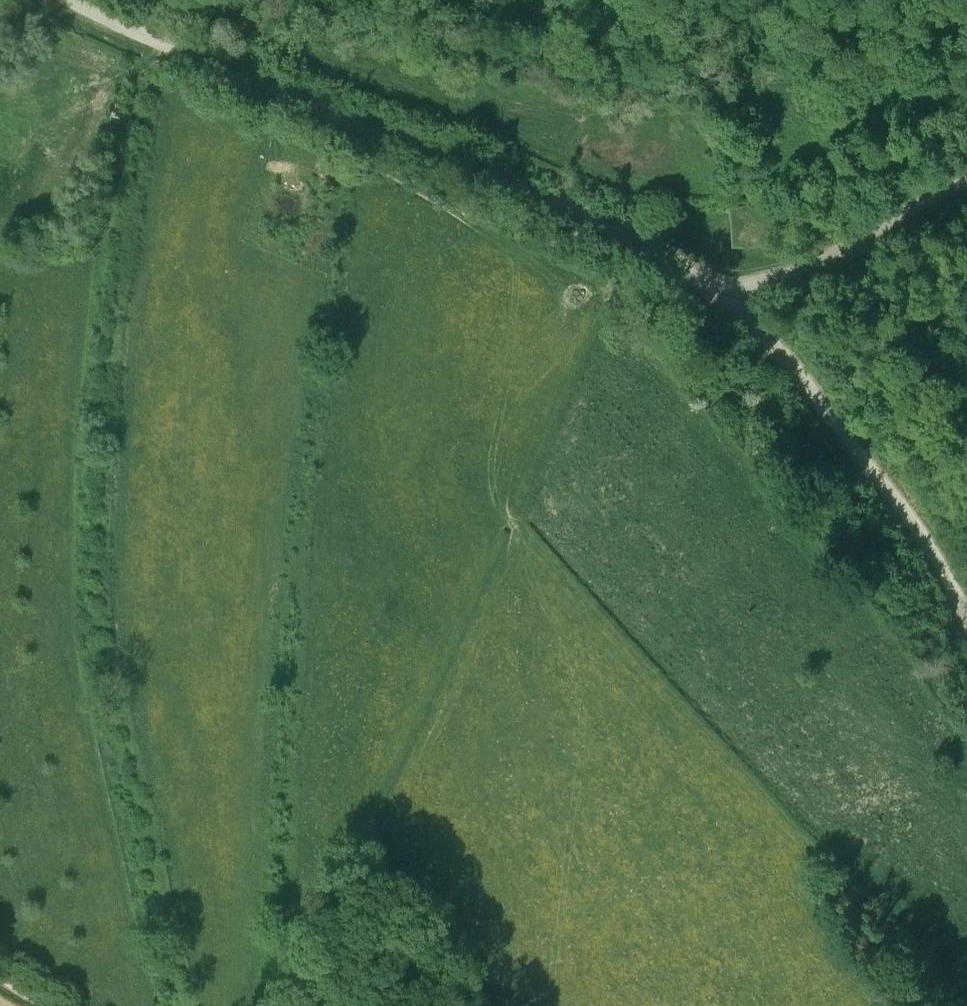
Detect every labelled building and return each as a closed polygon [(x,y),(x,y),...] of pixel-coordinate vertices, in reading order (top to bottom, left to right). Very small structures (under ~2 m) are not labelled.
[(786,202),(732,206),(735,243),(789,239),(786,202)]
